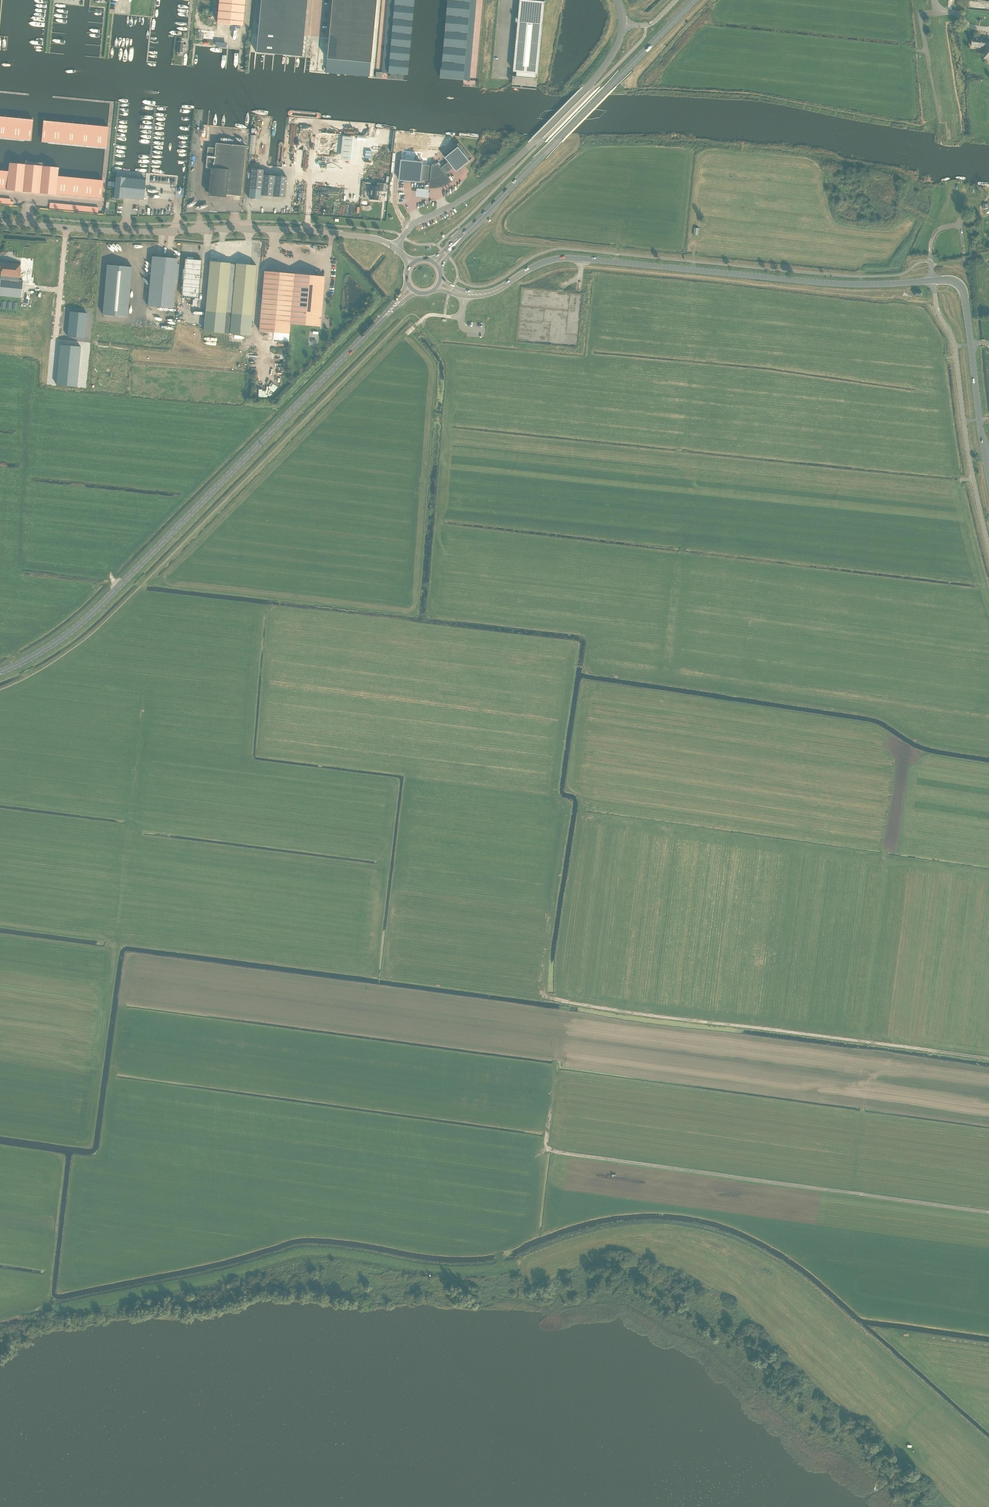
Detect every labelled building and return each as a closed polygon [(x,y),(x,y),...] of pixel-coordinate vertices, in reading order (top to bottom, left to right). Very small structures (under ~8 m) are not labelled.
[(217,23),(243,26),(245,0),(219,0),(217,23)] [(256,52),(275,54),(301,57),(307,0),(261,0),(256,52)] [(326,59),(371,63),(376,0),(332,0),(326,59)] [(382,73),(408,75),(414,0),(388,0),(382,73)] [(440,78),(470,80),(477,0),(447,0),(440,78)] [(524,0),(520,0),(513,72),(517,72),(517,77),(515,77),(514,83),(523,84),(523,85),(536,87),(537,79),(536,79),(536,74),(538,74),(545,2),(524,0)] [(982,40),(982,39),(972,38),(971,46),(981,47),(981,46),(985,47),(983,59),(988,60),(988,41),(982,40)] [(177,52),(182,53),(182,49),(186,49),(186,45),(183,45),(183,42),(178,41),(177,52)] [(31,140),(33,120),(0,117),(0,137),(31,140)] [(42,141),(106,147),(108,127),(44,121),(42,141)] [(353,136),(343,135),(340,159),(350,160),(353,136)] [(221,194),(221,197),(226,197),(226,195),(241,196),(246,146),(216,143),(215,148),(208,148),(206,168),(213,169),(211,193),(221,194)] [(420,162),(400,160),(398,180),(419,182),(419,180),(429,181),(429,183),(434,183),(439,182),(444,180),(448,178),(445,174),(453,167),(456,171),(472,158),(459,143),(443,155),(448,162),(440,168),(437,163),(430,165),(420,164),(420,162)] [(101,198),(103,181),(58,176),(58,168),(9,163),(8,172),(0,171),(0,188),(7,189),(7,190),(56,195),(56,194),(101,198)] [(251,169),(249,198),(261,199),(261,195),(285,197),(287,177),(263,175),(263,170),(251,169)] [(124,198),(144,200),(146,180),(126,178),(116,177),(114,197),(124,198)] [(370,199),(378,200),(379,191),(383,191),(383,183),(377,183),(377,187),(371,186),(371,189),(369,189),(368,195),(370,195),(370,199)] [(172,200),(174,186),(157,184),(157,187),(158,187),(158,190),(162,190),(162,187),(167,187),(166,191),(169,191),(169,196),(170,196),(169,200),(172,200)] [(428,190),(416,189),(415,197),(427,198),(428,190)] [(152,256),(148,306),(173,308),(177,258),(152,256)] [(182,297),(199,298),(202,261),(186,259),(182,297)] [(210,261),(204,331),(224,333),(230,333),(230,334),(250,335),(256,265),(236,264),(230,264),(230,263),(210,261)] [(23,281),(19,280),(20,278),(21,268),(20,268),(21,264),(2,262),(0,262),(0,269),(1,270),(1,276),(1,279),(1,278),(0,284),(0,295),(21,297),(23,281)] [(128,317),(132,267),(107,265),(102,315),(128,317)] [(324,276),(264,271),(259,331),(289,334),(290,324),(320,326),(324,276)] [(70,312),(68,336),(84,338),(87,313),(70,312)] [(77,386),(80,346),(60,344),(56,384),(77,386)] [(284,374),(286,353),(277,353),(277,357),(276,367),(279,367),(279,374),(284,374)]
